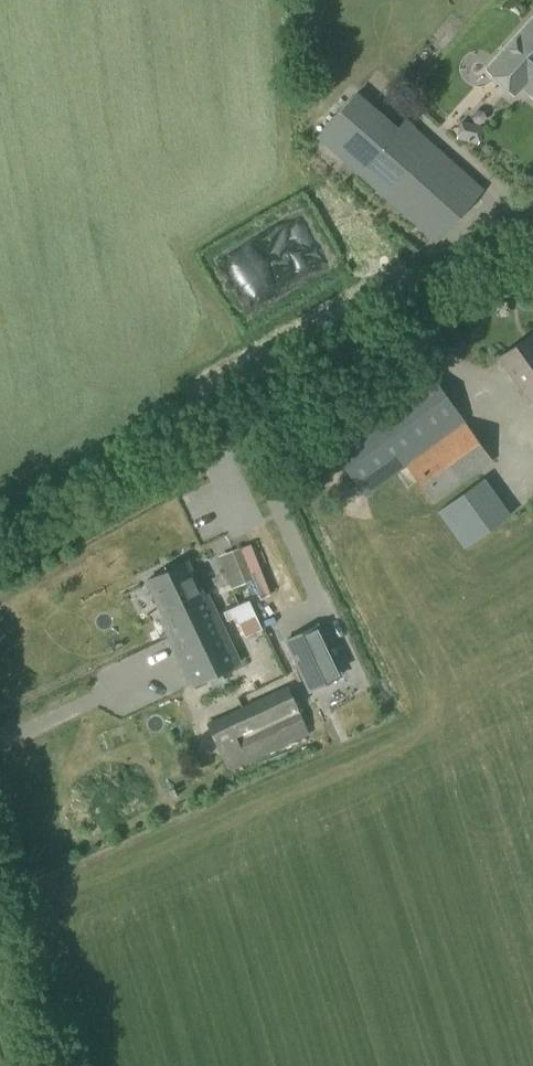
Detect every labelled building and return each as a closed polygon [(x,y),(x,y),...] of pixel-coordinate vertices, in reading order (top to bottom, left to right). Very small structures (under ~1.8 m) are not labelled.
[(486,70),(514,95),(522,87),(532,97),(532,18),(486,70)] [(398,129),(357,93),(357,92),(316,139),(435,245),(484,190),(406,120),(398,129)] [(532,400),(532,337),(532,335),(500,358),(531,402),(532,400)] [(434,505),(493,462),(465,423),(466,423),(424,367),(325,440),(365,498),(407,466),(434,505)] [(463,549),(511,516),(484,479),(437,513),(463,549)] [(230,590),(252,581),(239,548),(217,556),(230,590)] [(204,600),(186,563),(148,582),(171,631),(168,633),(192,685),(238,663),(208,598),(204,600)] [(261,630),(247,601),(222,613),(226,622),(234,618),(244,638),(261,630)] [(340,676),(317,626),(285,641),(309,691),(340,676)] [(230,775),(310,737),(288,686),(206,724),(230,775)]
